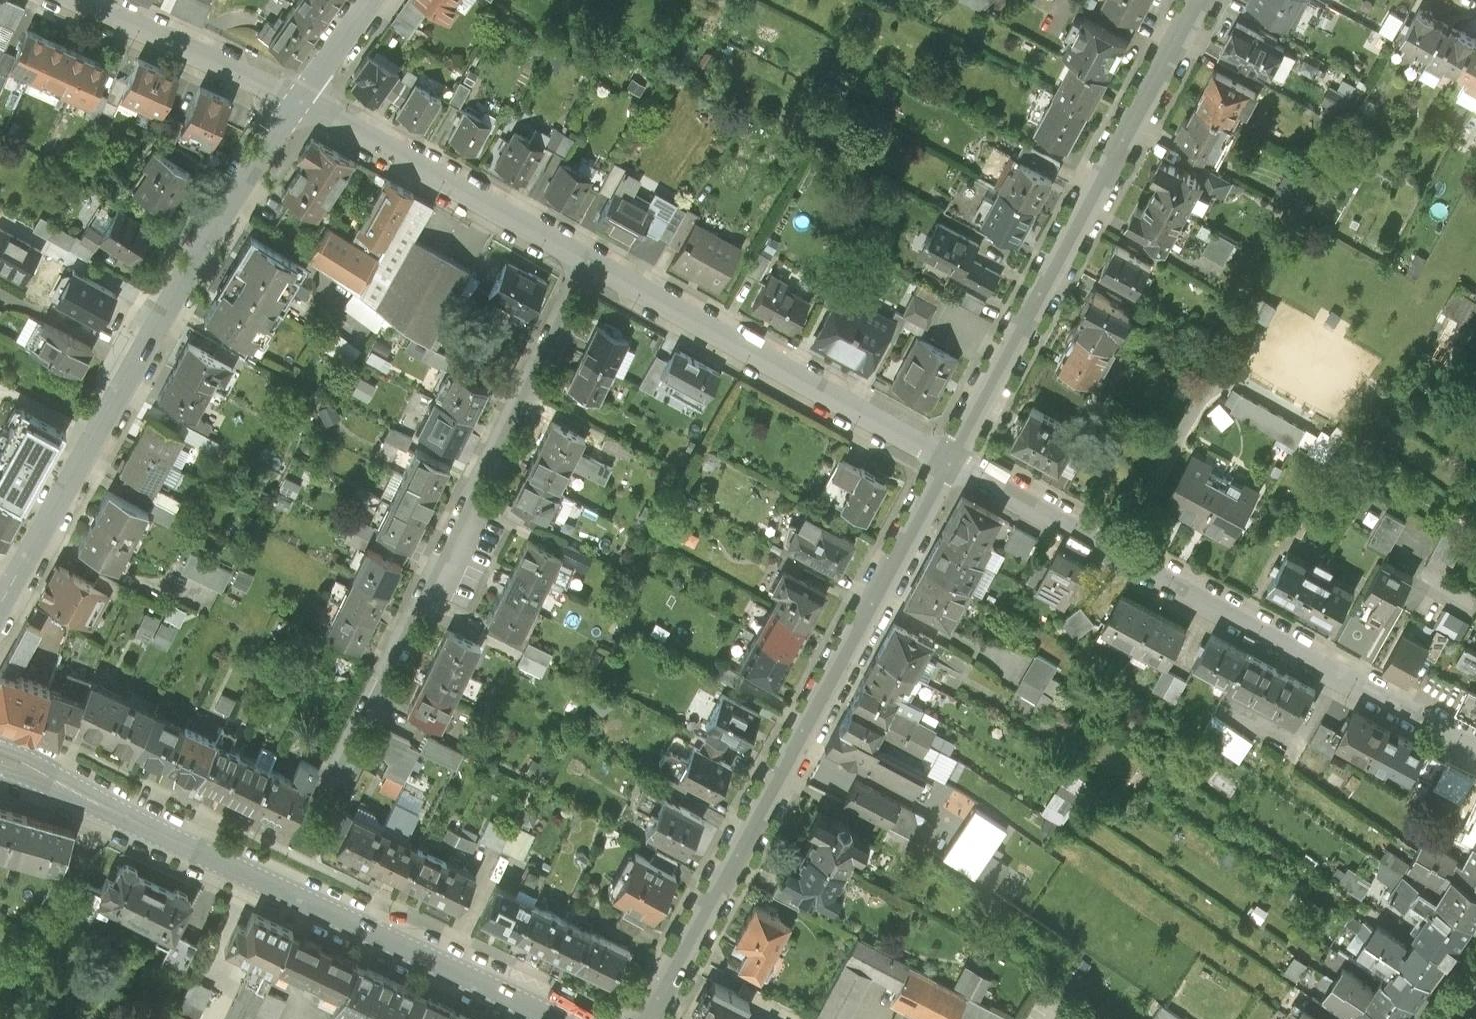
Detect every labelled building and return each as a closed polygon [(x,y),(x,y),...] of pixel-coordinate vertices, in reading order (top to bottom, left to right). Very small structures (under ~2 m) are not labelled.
[(0,0),(0,23),(13,30),(24,6),(10,0),(0,0)] [(169,11),(175,0),(162,0),(159,6),(169,11)] [(169,11),(202,25),(213,0),(175,0),(169,11)] [(334,6),(326,0),(296,0),(294,4),(321,23),(334,6)] [(423,1),(421,0),(406,0),(389,24),(408,37),(424,13),(423,1)] [(470,0),(421,0),(423,1),(443,16),(451,3),(462,11),(470,0)] [(981,9),(986,0),(965,0),(981,9)] [(1114,7),(1139,20),(1150,0),(1105,0),(1104,1),(1114,7)] [(1301,0),(1249,0),(1248,3),(1269,15),(1277,19),(1288,25),(1301,0)] [(294,4),(277,27),(267,42),(294,61),(321,23),(294,4)] [(1133,31),(1139,20),(1114,7),(1108,17),(1133,31)] [(1417,49),(1430,56),(1447,24),(1431,15),(1430,11),(1428,8),(1425,8),(1421,9),(1418,7),(1400,39),(1406,42),(1402,48),(1414,55),(1417,49)] [(1266,22),(1273,26),(1277,19),(1269,15),(1266,22)] [(1066,55),(1074,60),(1108,78),(1128,41),(1085,18),(1082,23),(1076,20),(1064,41),(1071,44),(1066,55)] [(257,35),(267,42),(277,27),(267,21),(257,35)] [(1237,22),(1223,48),(1223,49),(1244,60),(1270,74),(1271,72),(1282,78),(1294,55),(1283,49),(1284,47),(1275,42),(1278,37),(1268,32),(1265,37),(1237,22)] [(3,49),(13,30),(0,23),(0,57),(3,49)] [(1446,66),(1458,72),(1475,39),(1447,24),(1430,56),(1420,72),(1437,82),(1446,66)] [(8,71),(28,80),(48,36),(34,30),(34,32),(27,29),(15,54),(7,71),(8,71)] [(28,80),(68,99),(89,55),(48,36),(28,80)] [(1475,104),(1475,40),(1475,39),(1458,72),(1468,78),(1459,94),(1475,104)] [(3,49),(0,57),(0,88),(8,71),(7,71),(15,54),(3,49)] [(1239,70),(1244,60),(1223,49),(1218,59),(1239,70)] [(352,84),(378,101),(383,92),(395,74),(401,64),(376,50),(373,56),(365,58),(354,73),(358,75),(352,84)] [(102,61),(89,55),(68,99),(88,108),(89,108),(96,92),(108,66),(101,63),(102,61)] [(611,75),(620,63),(612,57),(603,70),(611,75)] [(119,100),(139,109),(158,67),(137,58),(127,82),(119,100)] [(1074,60),(1057,93),(1090,111),(1108,78),(1074,60)] [(178,77),(158,67),(139,109),(154,116),(156,111),(161,113),(178,77)] [(401,77),(395,74),(383,92),(403,105),(414,86),(416,83),(419,77),(405,69),(401,77)] [(462,81),(471,86),(477,74),(468,69),(462,81)] [(1206,89),(1198,104),(1233,124),(1242,108),(1248,112),(1258,92),(1215,69),(1204,88),(1206,89)] [(116,77),(107,96),(101,110),(112,115),(119,100),(127,82),(116,77)] [(645,87),(632,79),(626,88),(639,96),(645,87)] [(1327,85),(1317,105),(1338,116),(1353,86),(1339,79),(1335,89),(1327,85)] [(470,87),(459,81),(448,102),(459,108),(470,87)] [(424,128),(441,97),(416,83),(414,86),(403,105),(398,114),(424,128)] [(183,123),(178,134),(197,143),(198,141),(210,146),(231,101),(199,87),(183,123)] [(107,96),(96,92),(89,108),(88,108),(86,113),(97,118),(101,110),(107,96)] [(1070,148),(1090,111),(1057,93),(1036,129),(1070,148)] [(1364,98),(1358,109),(1370,115),(1376,105),(1364,98)] [(1216,155),(1233,124),(1198,104),(1189,119),(1185,117),(1178,131),(1181,133),(1180,136),(1193,142),(1194,148),(1203,153),(1208,151),(1216,155)] [(464,109),(448,137),(475,152),(495,115),(485,109),(480,119),(464,109)] [(174,143),(178,134),(183,123),(172,118),(163,138),(174,143)] [(23,124),(13,119),(7,132),(16,136),(23,124)] [(547,135),(542,144),(543,145),(564,156),(574,139),(552,127),(547,135)] [(514,131),(496,164),(523,179),(543,145),(542,144),(547,135),(535,128),(528,140),(514,131)] [(305,162),(283,196),(316,217),(353,162),(312,137),(298,158),(305,162)] [(1016,159),(1021,161),(1022,159),(1054,176),(1061,163),(1025,144),(1016,159)] [(145,165),(131,187),(165,210),(190,173),(154,149),(144,165),(145,165)] [(561,161),(544,191),(572,206),(595,166),(581,159),(576,169),(561,161)] [(1012,167),(1001,188),(1037,207),(1054,176),(1022,159),(1021,161),(1017,170),(1012,167)] [(1159,179),(1151,194),(1185,213),(1191,201),(1204,207),(1210,194),(1199,187),(1201,183),(1203,180),(1198,177),(1184,169),(1182,170),(1163,160),(1153,176),(1159,179)] [(599,188),(610,194),(624,169),(626,170),(627,169),(614,161),(599,188)] [(1205,165),(1198,177),(1203,180),(1201,183),(1225,196),(1233,180),(1205,165)] [(640,178),(626,170),(624,169),(596,220),(634,241),(641,228),(656,237),(658,234),(675,204),(676,201),(654,189),(649,199),(634,191),(640,178)] [(1310,189),(1285,175),(1272,198),(1297,212),(1310,189)] [(350,242),(376,260),(414,193),(386,178),(350,242)] [(1019,240),(1037,207),(1001,188),(994,200),(985,195),(974,216),(980,219),(1000,230),(1019,240)] [(433,204),(414,193),(376,260),(358,293),(387,314),(412,332),(429,344),(471,270),(414,237),(433,204)] [(1128,223),(1146,233),(1148,235),(1165,245),(1167,245),(1185,213),(1151,194),(1143,209),(1138,206),(1128,223)] [(658,234),(669,240),(685,210),(675,204),(658,234)] [(667,243),(677,249),(693,221),(695,222),(699,215),(686,208),(685,210),(669,240),(667,243)] [(99,239),(132,260),(133,259),(135,260),(143,248),(141,247),(151,230),(118,209),(102,233),(89,224),(81,236),(95,246),(99,239)] [(33,228),(48,234),(53,223),(38,216),(33,228)] [(1000,230),(980,219),(975,228),(995,240),(1000,230)] [(718,288),(741,247),(695,222),(693,221),(677,249),(672,260),(703,277),(702,279),(718,288)] [(952,272),(991,292),(1001,274),(973,259),(981,245),(940,223),(932,238),(928,236),(919,253),(930,258),(953,270),(952,272)] [(1236,241),(1203,223),(1198,232),(1211,239),(1205,251),(1225,262),(1236,241)] [(56,225),(50,237),(87,258),(95,246),(81,236),(77,234),(76,236),(56,225)] [(354,290),(358,293),(376,260),(350,242),(328,227),(307,256),(354,290)] [(23,281),(40,250),(0,228),(0,268),(23,281)] [(1159,256),(1165,245),(1148,235),(1146,233),(1140,245),(1159,256)] [(265,323),(286,290),(289,292),(298,276),(292,272),(297,264),(257,239),(257,238),(250,234),(216,290),(220,292),(204,319),(226,332),(250,347),(255,339),(261,342),(270,326),(265,323)] [(1362,239),(1355,235),(1351,242),(1358,246),(1362,239)] [(1116,244),(1102,270),(1138,289),(1152,264),(1116,244)] [(1393,254),(1384,249),(1379,258),(1387,263),(1393,254)] [(745,272),(757,279),(770,257),(757,250),(745,272)] [(1426,257),(1416,252),(1405,271),(1415,277),(1426,257)] [(953,270),(930,258),(924,271),(946,282),(952,272),(953,270)] [(504,259),(488,294),(529,313),(546,275),(528,267),(527,270),(504,259)] [(115,292),(73,269),(56,300),(102,324),(111,308),(107,306),(115,292)] [(751,307),(792,330),(808,301),(783,288),(784,281),(770,273),(751,307)] [(814,292),(786,277),(784,281),(783,288),(808,301),(814,292)] [(923,282),(917,293),(937,303),(943,292),(923,282)] [(1443,312),(1473,328),(1475,322),(1475,301),(1455,289),(1443,312)] [(375,329),(387,314),(358,293),(354,290),(341,306),(375,329)] [(1087,307),(1077,325),(1113,345),(1118,336),(1122,339),(1132,320),(1127,317),(1131,310),(1096,291),(1094,294),(1090,291),(1083,304),(1087,307)] [(891,321),(889,320),(841,294),(839,293),(831,308),(813,341),(865,369),(883,336),(891,321)] [(913,293),(903,313),(907,316),(926,326),(936,306),(913,293)] [(964,302),(980,311),(985,302),(969,293),(964,302)] [(1276,307),(1253,294),(1243,312),(1266,325),(1276,307)] [(902,326),(907,316),(903,313),(895,309),(889,320),(891,321),(883,336),(893,341),(902,326)] [(14,338),(77,371),(91,346),(28,312),(14,338)] [(920,336),(926,326),(907,316),(902,326),(920,336)] [(598,323),(582,354),(613,369),(628,338),(621,335),(623,329),(615,325),(612,331),(598,323)] [(317,341),(349,365),(361,348),(329,324),(317,341)] [(1099,369),(1113,345),(1077,325),(1071,327),(1066,336),(1068,342),(1057,360),(1098,382),(1104,372),(1099,369)] [(244,358),(250,347),(226,332),(214,353),(233,363),(238,353),(244,358)] [(454,371),(459,359),(434,348),(429,344),(412,332),(404,346),(454,371)] [(392,343),(376,336),(371,347),(387,354),(392,343)] [(917,336),(890,384),(896,387),(894,391),(916,403),(918,400),(931,407),(958,359),(917,336)] [(190,340),(175,367),(210,386),(216,373),(225,378),(233,363),(214,353),(190,340)] [(669,388),(701,406),(720,372),(674,346),(667,359),(660,372),(661,373),(674,380),(669,388)] [(667,359),(656,353),(638,384),(651,391),(661,373),(660,372),(667,359)] [(598,398),(613,369),(582,354),(568,383),(582,391),(580,396),(588,401),(591,395),(598,398)] [(204,396),(210,386),(175,367),(159,397),(189,413),(196,416),(197,415),(206,398),(204,396)] [(446,388),(439,385),(434,396),(473,415),(487,386),(454,371),(446,388)] [(376,385),(360,376),(351,392),(367,400),(376,385)] [(875,378),(873,382),(883,388),(885,383),(875,378)] [(1231,388),(1224,401),(1233,406),(1231,409),(1277,435),(1296,445),(1297,442),(1327,458),(1336,449),(1329,445),(1315,438),(1316,435),(1231,388)] [(457,446),(473,415),(434,396),(418,427),(457,446)] [(1223,425),(1235,414),(1220,398),(1208,410),(1223,425)] [(332,402),(317,411),(325,426),(341,418),(332,402)] [(24,504),(65,430),(21,406),(0,444),(0,491),(24,504)] [(1018,430),(1011,443),(1070,477),(1091,440),(1032,406),(1025,418),(1016,413),(1009,425),(1018,430)] [(189,413),(178,432),(183,434),(183,436),(200,445),(212,423),(197,415),(196,416),(189,413)] [(148,416),(134,443),(169,461),(183,436),(183,434),(178,432),(148,416)] [(552,419),(538,447),(571,463),(579,448),(585,435),(552,419)] [(411,436),(389,425),(376,453),(391,460),(398,445),(405,448),(411,436)] [(1335,438),(1329,445),(1336,449),(1348,434),(1338,425),(1331,434),(1335,438)] [(606,431),(601,443),(628,456),(634,444),(606,431)] [(1293,451),(1296,445),(1277,435),(1274,440),(1293,451)] [(155,487),(169,461),(134,443),(119,469),(127,473),(155,488),(155,487)] [(403,471),(410,451),(398,446),(391,467),(403,471)] [(416,446),(403,473),(435,489),(449,462),(416,446)] [(557,491),(571,463),(538,447),(525,474),(557,491)] [(612,464),(579,448),(571,463),(605,480),(612,464)] [(821,493),(864,517),(885,478),(843,454),(821,493)] [(1194,455),(1166,505),(1230,540),(1256,493),(1211,468),(1213,465),(1194,455)] [(154,501),(160,490),(155,487),(155,488),(127,473),(121,484),(154,501)] [(422,516),(435,489),(403,473),(390,501),(422,516)] [(546,514),(557,491),(525,474),(511,501),(511,502),(539,516),(544,518),(546,514)] [(300,485),(286,477),(279,491),(293,499),(300,485)] [(108,490),(77,546),(117,568),(147,513),(148,512),(108,490)] [(154,501),(148,512),(147,513),(168,525),(181,501),(160,490),(154,501)] [(4,540),(24,504),(0,491),(0,538),(4,540)] [(572,498),(557,491),(546,514),(561,522),(572,498)] [(962,496),(938,539),(993,569),(1002,552),(983,542),(998,515),(962,496)] [(511,502),(511,501),(507,499),(501,511),(533,527),(539,516),(511,502)] [(409,544),(422,516),(390,501),(376,529),(409,544)] [(645,502),(637,520),(650,527),(659,509),(645,502)] [(846,552),(855,536),(837,526),(838,524),(808,508),(800,523),(789,522),(785,540),(787,541),(805,550),(805,552),(810,555),(839,571),(842,570),(849,556),(846,552)] [(369,537),(375,524),(345,510),(339,522),(352,529),(369,537)] [(1404,522),(1385,511),(1368,541),(1388,552),(1404,522)] [(1037,537),(1015,525),(1003,546),(1025,558),(1037,537)] [(363,549),(369,537),(352,529),(346,541),(363,549)] [(1444,531),(1431,555),(1453,567),(1465,544),(1444,531)] [(526,539),(513,566),(546,582),(560,589),(562,584),(565,585),(572,572),(569,570),(571,566),(558,560),(560,555),(555,553),(526,539)] [(938,539),(924,565),(974,591),(979,594),(993,569),(938,539)] [(804,565),(810,555),(805,552),(805,550),(787,541),(781,553),(804,565)] [(561,542),(555,553),(560,555),(584,567),(590,556),(561,542)] [(367,549),(354,576),(386,591),(399,564),(367,549)] [(1059,549),(1048,568),(1037,588),(1066,604),(1073,591),(1078,594),(1085,582),(1090,584),(1097,570),(1059,549)] [(634,557),(621,551),(615,563),(628,569),(634,557)] [(191,552),(181,572),(221,592),(231,573),(191,552)] [(1268,588),(1301,607),(1325,564),(1318,561),(1314,567),(1288,552),(1268,588)] [(1413,577),(1383,561),(1364,595),(1375,601),(1367,614),(1381,622),(1399,590),(1404,593),(1413,577)] [(1027,582),(1037,588),(1048,568),(1038,562),(1027,582)] [(90,622),(107,591),(107,590),(93,583),(74,572),(71,574),(69,570),(58,564),(40,594),(46,597),(46,600),(52,601),(90,622)] [(1331,568),(1325,564),(1301,607),(1335,625),(1355,590),(1327,575),(1331,568)] [(965,607),(974,591),(924,565),(904,602),(949,626),(961,605),(965,607)] [(513,566),(500,592),(534,608),(546,582),(513,566)] [(780,592),(773,603),(808,623),(825,591),(782,568),(772,587),(780,592)] [(253,576),(238,569),(230,586),(245,593),(253,576)] [(107,591),(114,595),(120,583),(99,572),(93,583),(107,590),(107,591)] [(354,576),(340,603),(373,619),(386,591),(354,576)] [(520,637),(534,608),(500,592),(485,620),(520,637)] [(1132,655),(1136,648),(1156,613),(1124,595),(1118,605),(1113,602),(1109,609),(1114,611),(1100,636),(1132,655)] [(359,646),(373,619),(340,603),(327,631),(359,646)] [(773,603),(756,633),(792,652),(808,623),(773,603)] [(1095,625),(1081,607),(1062,621),(1076,640),(1095,625)] [(145,609),(134,633),(149,640),(160,616),(145,609)] [(1188,631),(1156,613),(1136,648),(1168,665),(1188,631)] [(163,615),(150,640),(166,648),(178,623),(163,615)] [(25,622),(0,667),(10,671),(14,664),(17,665),(22,657),(25,657),(39,630),(25,622)] [(894,622),(876,654),(920,678),(925,681),(935,662),(923,655),(932,639),(919,631),(917,635),(894,622)] [(777,681),(792,652),(756,633),(746,627),(741,636),(752,642),(741,661),(777,681)] [(446,628),(432,657),(467,673),(480,644),(446,628)] [(1437,630),(1428,646),(1429,646),(1425,655),(1435,660),(1449,636),(1437,630)] [(1403,632),(1383,667),(1410,681),(1425,655),(1429,646),(1428,646),(1403,632)] [(1229,686),(1230,684),(1248,653),(1212,634),(1194,666),(1229,686)] [(529,640),(517,664),(541,675),(552,652),(529,640)] [(1466,645),(1455,661),(1475,673),(1475,671),(1475,652),(1466,645)] [(601,655),(594,651),(590,658),(597,662),(601,655)] [(1316,691),(1248,653),(1230,684),(1242,691),(1239,696),(1282,720),(1285,714),(1299,722),(1316,691)] [(876,654),(863,678),(897,696),(907,701),(920,678),(876,654)] [(1016,691),(1059,717),(1065,706),(1054,700),(1063,685),(1069,688),(1074,679),(1069,675),(1070,674),(1039,655),(1016,691)] [(432,657),(419,684),(453,700),(467,673),(432,657)] [(738,687),(744,675),(722,662),(715,675),(738,687)] [(32,727),(47,685),(10,671),(0,667),(0,668),(0,716),(32,727)] [(274,676),(262,670),(256,683),(268,689),(274,676)] [(1165,670),(1154,690),(1176,703),(1187,682),(1165,670)] [(48,683),(47,685),(32,727),(57,736),(61,725),(71,727),(74,717),(82,695),(90,679),(67,671),(62,688),(48,683)] [(863,678),(851,700),(927,742),(933,729),(891,706),(897,696),(863,678)] [(102,732),(105,733),(123,695),(90,679),(82,695),(74,717),(93,727),(94,731),(99,733),(102,732)] [(441,727),(453,700),(419,684),(406,710),(441,727)] [(1466,689),(1455,712),(1475,723),(1475,694),(1466,689)] [(214,707),(228,714),(235,698),(221,691),(214,707)] [(613,705),(600,691),(590,701),(603,715),(613,705)] [(705,723),(711,726),(730,736),(743,743),(760,711),(722,691),(705,723)] [(153,710),(123,695),(105,733),(135,748),(153,710)] [(579,702),(570,698),(565,708),(574,712),(579,702)] [(851,700),(838,724),(882,749),(888,739),(931,763),(939,749),(927,742),(851,700)] [(1139,708),(1129,724),(1138,730),(1140,728),(1150,734),(1157,722),(1147,716),(1148,714),(1139,708)] [(184,726),(153,710),(135,748),(166,763),(184,726)] [(1354,711),(1342,732),(1336,743),(1337,744),(1372,763),(1390,731),(1354,711)] [(1240,761),(1253,742),(1214,717),(1201,736),(1240,761)] [(1330,757),(1337,744),(1336,743),(1342,732),(1321,721),(1309,743),(1330,757)] [(923,771),(882,749),(838,724),(825,748),(864,770),(865,768),(923,800),(933,781),(921,775),(923,771)] [(215,741),(184,726),(166,763),(196,779),(215,741)] [(711,726),(699,747),(718,758),(730,736),(711,726)] [(196,779),(222,791),(240,753),(228,747),(235,733),(221,727),(215,741),(196,779)] [(403,782),(419,750),(408,745),(410,741),(390,732),(381,749),(389,762),(384,773),(386,774),(403,782)] [(463,753),(426,735),(419,750),(455,767),(463,753)] [(660,768),(668,771),(690,783),(713,796),(730,764),(718,758),(699,747),(677,736),(674,736),(666,750),(664,750),(659,761),(660,768)] [(255,761),(240,753),(222,791),(219,795),(235,802),(237,799),(250,805),(268,768),(275,753),(263,747),(255,761)] [(533,759),(524,775),(541,784),(550,767),(533,759)] [(292,780),(268,768),(250,805),(289,824),(317,768),(301,760),(292,780)] [(1092,783),(1071,769),(1048,803),(1067,815),(1092,783)] [(644,787),(645,786),(678,804),(690,783),(668,771),(662,782),(644,772),(638,784),(644,787)] [(403,782),(386,774),(379,789),(395,797),(398,792),(403,782)] [(844,801),(886,824),(919,841),(926,845),(932,832),(929,823),(924,820),(916,823),(912,809),(856,779),(844,801)] [(1446,779),(1440,789),(1475,811),(1475,798),(1446,779)] [(402,794),(395,808),(406,813),(412,800),(405,796),(411,786),(403,782),(398,792),(402,794)] [(702,817),(678,804),(645,786),(644,787),(636,804),(654,813),(644,830),(683,852),(702,817)] [(15,851),(28,813),(0,805),(0,847),(15,851)] [(1006,828),(975,807),(942,855),(990,888),(1007,864),(996,857),(1001,850),(994,846),(1006,828)] [(814,829),(804,846),(843,866),(851,851),(857,854),(866,837),(847,826),(849,823),(847,818),(841,815),(836,818),(835,820),(818,810),(809,827),(814,829)] [(330,842),(336,845),(351,814),(345,811),(330,842)] [(76,826),(28,813),(15,851),(11,865),(32,872),(36,857),(60,864),(63,865),(69,846),(76,826)] [(364,862),(380,829),(381,828),(351,814),(336,845),(335,848),(364,862)] [(1059,824),(1046,815),(1039,825),(1052,834),(1059,824)] [(480,839),(500,849),(509,830),(489,820),(480,839)] [(1457,820),(1452,831),(1475,842),(1475,828),(1457,820)] [(513,824),(509,830),(500,849),(522,860),(534,834),(513,824)] [(909,861),(919,841),(886,824),(877,841),(898,852),(897,855),(909,861)] [(1430,825),(1424,836),(1436,842),(1442,831),(1430,825)] [(364,862),(401,879),(417,847),(380,829),(364,862)] [(462,836),(448,830),(443,840),(472,854),(477,844),(474,842),(476,838),(464,832),(462,836)] [(1475,885),(1475,847),(1472,846),(1464,861),(1459,857),(1458,853),(1436,842),(1424,836),(1417,850),(1475,885)] [(1379,857),(1404,874),(1409,864),(1411,862),(1381,842),(1373,853),(1379,857)] [(63,865),(60,864),(59,869),(77,875),(95,855),(69,846),(63,865)] [(833,883),(843,866),(804,846),(796,862),(790,860),(779,877),(781,878),(779,884),(798,895),(803,898),(808,896),(810,893),(829,903),(838,886),(833,883)] [(401,879),(429,893),(445,861),(417,847),(401,879)] [(656,849),(650,860),(671,871),(677,861),(656,849)] [(1475,918),(1475,885),(1417,850),(1411,862),(1409,864),(1444,885),(1437,896),(1474,921),(1475,918)] [(634,851),(611,894),(627,902),(648,913),(652,915),(660,899),(666,899),(669,894),(666,888),(675,873),(671,871),(650,860),(634,851)] [(1404,874),(1379,857),(1377,872),(1397,885),(1404,874)] [(475,875),(445,861),(429,893),(459,907),(475,875)] [(112,905),(136,918),(154,881),(140,873),(137,868),(129,863),(125,865),(121,864),(115,876),(110,874),(102,887),(102,888),(105,890),(100,899),(112,905)] [(519,897),(531,902),(545,873),(527,864),(516,887),(523,890),(519,897)] [(1336,879),(1360,895),(1370,880),(1346,864),(1336,879)] [(1405,907),(1413,896),(1431,908),(1415,935),(1418,937),(1449,959),(1474,921),(1437,896),(1404,874),(1397,885),(1392,893),(1388,889),(1385,893),(1405,907)] [(108,914),(112,905),(100,899),(105,890),(102,888),(102,887),(89,880),(73,911),(91,920),(97,909),(108,914)] [(173,891),(154,881),(136,918),(161,931),(173,938),(176,932),(192,901),(189,899),(188,894),(179,890),(173,891)] [(793,905),(798,895),(779,884),(773,895),(793,905)] [(480,917),(515,935),(531,902),(519,897),(496,885),(480,917)] [(1268,909),(1256,901),(1249,913),(1261,921),(1268,909)] [(561,917),(531,902),(515,935),(544,949),(561,917)] [(636,935),(648,913),(627,902),(615,924),(636,935)] [(742,955),(737,964),(756,974),(758,976),(759,974),(763,977),(768,976),(774,964),(773,959),(769,957),(788,921),(754,902),(734,938),(736,939),(731,949),(742,955)] [(273,971),(276,966),(292,931),(253,912),(245,928),(236,923),(225,948),(251,960),(273,971)] [(1344,922),(1355,930),(1361,922),(1349,914),(1344,922)] [(544,949),(573,963),(589,931),(561,917),(544,949)] [(1431,981),(1449,959),(1418,937),(1408,951),(1403,948),(1406,942),(1377,923),(1367,937),(1431,981)] [(173,938),(161,931),(157,940),(168,946),(160,961),(182,973),(198,943),(176,932),(173,938)] [(316,1001),(333,1010),(356,963),(292,931),(276,966),(323,988),(316,1001)] [(630,951),(589,931),(573,963),(609,981),(617,965),(622,968),(630,951)] [(1415,1001),(1431,981),(1367,937),(1358,951),(1387,970),(1389,967),(1394,970),(1386,981),(1415,1001)] [(956,1017),(967,995),(856,938),(813,1018),(845,1018),(869,972),(897,987),(888,1002),(897,1007),(920,1018),(955,1018),(956,1017)] [(743,981),(750,985),(756,974),(737,964),(728,959),(722,970),(743,981)] [(265,989),(273,971),(251,960),(224,1018),(251,1018),(265,989)] [(419,993),(356,963),(333,1010),(351,1018),(405,1018),(419,993)] [(966,965),(955,986),(981,1000),(993,980),(966,965)] [(1415,1001),(1386,981),(1382,979),(1374,990),(1342,967),(1333,980),(1336,982),(1390,1018),(1400,1018),(1415,1001)] [(191,978),(176,1009),(178,1010),(174,1018),(193,1018),(194,1018),(197,1018),(212,988),(191,978)] [(712,980),(706,992),(701,989),(695,1000),(700,1003),(692,1018),(737,1018),(748,999),(737,993),(712,980)] [(737,993),(748,999),(737,1018),(813,1018),(750,985),(743,981),(737,993)] [(1351,1018),(1390,1018),(1336,982),(1331,988),(1328,986),(1324,992),(1351,1010),(1355,1005),(1359,1009),(1351,1018)] [(265,989),(251,1018),(276,1018),(286,999),(265,989)] [(455,1010),(419,993),(405,1018),(450,1018),(455,1010)] [(967,995),(956,1017),(959,1018),(1011,1018),(967,995)] [(1319,1015),(1323,1009),(1310,999),(1296,1018),(1325,1018),(1319,1015)] [(1161,1004),(1151,1018),(1181,1018),(1182,1017),(1161,1004)] [(897,1007),(891,1018),(920,1018),(897,1007)] [(455,1010),(450,1018),(474,1018),(455,1010)]
